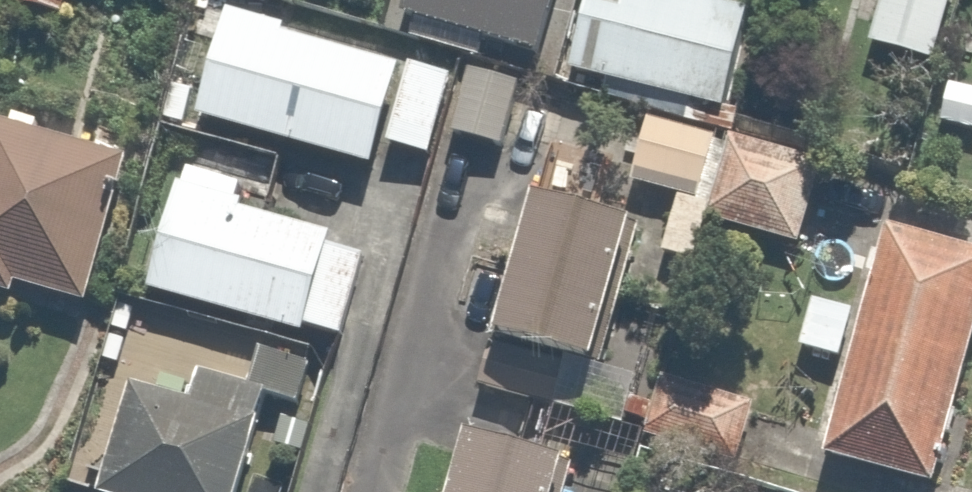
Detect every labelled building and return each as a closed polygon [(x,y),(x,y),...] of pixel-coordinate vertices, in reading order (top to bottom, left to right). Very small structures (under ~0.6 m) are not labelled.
[(86,0),(13,0),(11,7),(80,24),(86,0)] [(403,14),(546,57),(563,0),(407,0),(403,14)] [(565,67),(725,105),(747,14),(690,0),(581,0),(565,67)] [(879,40),(944,55),(956,0),(888,0),(879,40)] [(387,140),(433,153),(452,85),(220,18),(192,116),(378,170),(387,140)] [(518,77),(471,65),(453,137),(500,149),(518,77)] [(0,105),(0,289),(92,312),(135,139),(0,105)] [(634,187),(673,198),(658,253),(699,264),(713,209),(806,234),(827,156),(727,129),(725,138),(653,118),(634,187)] [(255,174),(185,160),(156,301),(343,339),(364,236),(247,212),(255,174)] [(646,224),(531,195),(494,343),(609,372),(646,224)] [(863,308),(817,297),(803,357),(848,368),(827,456),(942,484),(971,362),(971,246),(883,224),(863,308)] [(267,387),(302,397),(313,359),(255,342),(244,381),(193,366),(182,403),(124,387),(95,491),(237,491),(267,387)] [(758,401),(657,376),(642,439),(743,464),(758,401)] [(466,434),(450,491),(570,491),(577,464),(466,434)]
